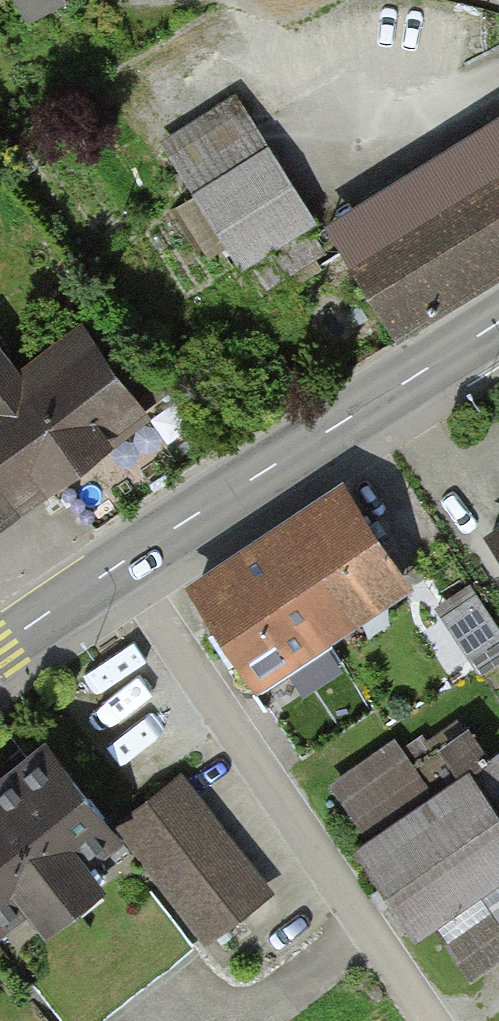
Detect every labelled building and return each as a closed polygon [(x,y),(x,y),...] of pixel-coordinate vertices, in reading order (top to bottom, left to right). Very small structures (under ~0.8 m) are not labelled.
[(44,18),(73,0),(33,0),(44,18)] [(243,99),(175,143),(274,294),(327,259),(311,235),(326,225),(243,99)] [(351,249),(404,337),(498,279),(498,160),(351,249)] [(158,424),(92,334),(33,376),(4,336),(0,339),(0,539),(158,424)] [(424,592),(353,487),(200,590),(271,695),(424,592)] [(475,720),(446,737),(463,765),(491,748),(475,720)] [(479,780),(441,805),(404,748),(336,792),(434,943),(448,934),(479,982),(498,969),(498,812),(479,780)] [(57,750),(0,793),(0,945),(8,956),(140,857),(211,950),(278,899),(191,784),(122,836),(57,750)]
